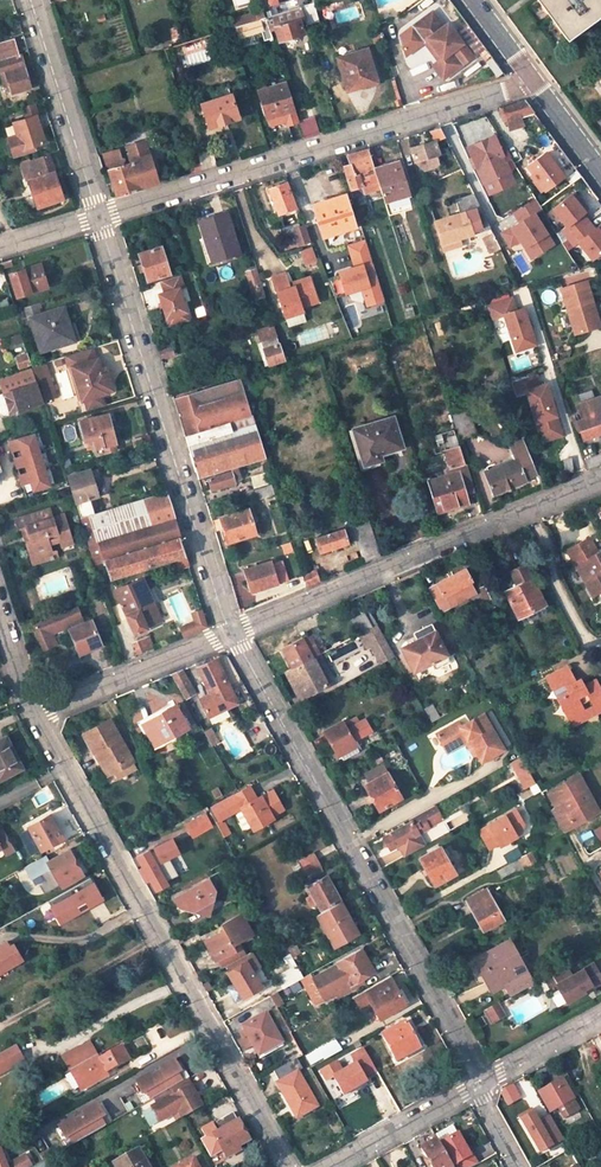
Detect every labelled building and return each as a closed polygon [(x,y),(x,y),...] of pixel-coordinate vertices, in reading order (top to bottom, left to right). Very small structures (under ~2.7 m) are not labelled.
[(567,40),(600,15),(600,0),(537,0),(567,40)] [(318,19),(313,2),(301,6),(305,20),(306,23),(318,19)] [(270,31),(274,30),(278,40),(303,32),(299,22),(305,20),(301,6),(265,17),(270,31)] [(263,9),(222,22),(225,29),(230,28),(265,17),(263,9)] [(431,52),(433,50),(439,59),(437,61),(432,65),(442,79),(461,65),(451,51),(462,43),(447,23),(443,26),(432,11),(415,24),(427,40),(424,42),(431,52)] [(233,39),(260,31),(263,40),(272,37),(270,31),(265,17),(230,28),(233,39)] [(427,40),(415,24),(399,36),(411,52),(424,42),(427,40)] [(380,31),(371,34),(374,43),(382,40),(380,31)] [(11,40),(0,44),(0,60),(16,55),(11,40)] [(472,57),(462,43),(451,51),(461,65),(472,57)] [(366,48),(336,58),(346,90),(376,81),(366,48)] [(431,52),(437,61),(439,59),(433,50),(431,52)] [(0,75),(5,74),(11,93),(30,88),(20,54),(16,55),(0,60),(0,74),(0,75)] [(6,95),(11,93),(5,74),(0,75),(6,95)] [(284,83),(258,91),(269,126),(288,120),(289,124),(296,122),(284,83)] [(108,90),(91,96),(93,104),(111,99),(108,90)] [(229,94),(201,103),(208,127),(237,118),(229,94)] [(504,115),(509,130),(522,126),(521,123),(523,122),(521,115),(533,112),(524,100),(501,108),(502,111),(504,115)] [(192,139),(200,137),(189,103),(181,106),(192,139)] [(35,116),(13,123),(21,149),(44,142),(35,116)] [(314,118),(299,122),(304,137),(318,133),(314,118)] [(433,141),(435,141),(436,142),(445,137),(441,128),(430,131),(433,141)] [(495,135),(467,147),(484,182),(486,181),(509,171),(516,167),(498,137),(496,138),(495,135)] [(124,164),(108,169),(116,195),(140,188),(140,187),(137,177),(155,171),(150,155),(145,139),(126,145),(131,161),(124,164)] [(435,155),(439,153),(436,142),(435,141),(433,141),(412,148),(415,161),(423,169),(438,164),(435,155)] [(119,148),(103,153),(108,169),(124,164),(119,148)] [(350,164),(342,166),(352,197),(379,188),(373,169),(367,149),(347,156),(350,164)] [(211,150),(196,155),(198,160),(201,169),(215,164),(211,150)] [(545,154),(527,167),(545,189),(562,175),(545,154)] [(37,207),(62,198),(48,155),(29,160),(35,177),(28,179),(37,207)] [(26,180),(28,179),(35,177),(29,160),(28,159),(20,161),(26,180)] [(188,163),(190,172),(201,169),(198,160),(188,163)] [(407,196),(409,195),(399,162),(386,167),(386,164),(373,169),(379,188),(384,203),(407,196)] [(158,181),(155,171),(137,177),(140,187),(158,181)] [(509,171),(486,181),(491,192),(514,182),(509,171)] [(286,182),(270,189),(280,214),(296,208),(286,182)] [(574,192),(571,194),(584,212),(587,210),(574,192)] [(459,214),(434,222),(443,250),(460,244),(458,238),(472,233),(470,229),(480,226),(481,230),(489,228),(473,193),(455,199),(459,214)] [(571,194),(552,208),(565,225),(560,229),(573,246),(578,242),(591,259),(600,251),(600,234),(596,227),(593,229),(581,214),(584,212),(571,194)] [(411,209),(407,196),(384,203),(388,216),(411,209)] [(312,206),(322,235),(354,225),(344,197),(312,206)] [(535,198),(518,208),(525,219),(520,221),(502,232),(510,245),(520,239),(525,237),(536,255),(554,244),(534,213),(542,208),(535,198)] [(514,211),(520,221),(525,219),(518,208),(514,211)] [(226,213),(199,221),(211,261),(239,253),(226,213)] [(294,246),(309,241),(302,221),(286,227),(294,246)] [(488,247),(497,241),(491,232),(482,238),(488,247)] [(525,237),(520,239),(532,258),(536,255),(525,237)] [(367,305),(384,300),(365,240),(348,246),(355,267),(355,269),(340,274),(340,275),(328,279),(336,299),(347,296),(346,293),(361,288),(367,305)] [(498,246),(488,251),(492,259),(502,254),(498,246)] [(161,247),(139,254),(147,280),(169,273),(161,247)] [(300,251),(305,265),(317,261),(311,247),(300,251)] [(502,254),(492,259),(497,269),(507,264),(502,254)] [(20,263),(18,257),(0,263),(0,264),(1,269),(20,263)] [(39,265),(9,274),(16,296),(46,287),(39,265)] [(263,297),(255,269),(246,272),(254,300),(263,297)] [(272,277),(284,317),(302,312),(300,306),(317,302),(309,277),(293,282),(294,286),(289,288),(284,273),(272,277)] [(180,274),(161,280),(164,292),(159,293),(169,326),(190,320),(179,288),(184,286),(180,274)] [(600,326),(586,280),(561,287),(567,307),(572,306),(580,331),(600,326)] [(511,298),(486,306),(490,318),(503,314),(514,351),(534,345),(522,308),(515,310),(511,298)] [(263,299),(253,302),(256,313),(266,310),(263,299)] [(580,331),(572,306),(567,307),(575,333),(580,331)] [(63,307),(30,317),(40,352),(79,340),(81,337),(76,323),(68,326),(63,307)] [(275,337),(272,328),(263,331),(265,340),(275,337)] [(22,334),(6,339),(7,346),(24,341),(22,334)] [(282,359),(275,337),(265,340),(260,342),(267,364),(282,359)] [(92,347),(65,355),(68,366),(71,365),(82,399),(84,398),(87,406),(103,401),(100,393),(101,393),(101,391),(110,389),(104,368),(100,369),(96,358),(95,358),(92,347)] [(160,351),(162,358),(174,354),(172,347),(160,351)] [(17,357),(20,368),(28,365),(25,354),(17,357)] [(45,361),(31,365),(34,375),(47,370),(45,361)] [(29,370),(0,379),(0,381),(4,392),(2,392),(9,412),(39,403),(29,370)] [(43,402),(56,397),(50,377),(47,370),(34,375),(43,402)] [(514,394),(525,390),(535,420),(555,414),(545,383),(539,385),(535,374),(510,381),(514,394)] [(240,379),(173,399),(198,478),(265,458),(240,379)] [(583,439),(600,433),(600,418),(599,413),(600,412),(600,401),(599,397),(578,404),(583,418),(576,421),(583,439)] [(458,439),(474,433),(466,404),(449,409),(458,439)] [(107,414),(79,421),(85,441),(91,439),(94,448),(103,445),(104,452),(114,448),(113,443),(115,442),(122,440),(115,416),(108,418),(107,414)] [(555,414),(535,420),(539,432),(558,426),(555,414)] [(393,416),(353,428),(364,464),(382,459),(381,454),(403,446),(393,416)] [(558,426),(539,432),(541,441),(561,434),(558,426)] [(49,485),(34,434),(10,441),(12,449),(21,447),(23,455),(15,458),(17,466),(26,464),(29,472),(20,475),(23,483),(31,481),(34,490),(49,485)] [(147,434),(131,439),(134,448),(150,443),(147,434)] [(463,462),(455,435),(447,437),(450,449),(445,450),(449,467),(463,462)] [(87,450),(94,448),(91,439),(85,441),(87,450)] [(524,445),(522,440),(509,446),(511,450),(524,445)] [(515,459),(484,472),(493,493),(504,488),(502,484),(509,481),(511,485),(525,480),(523,477),(535,472),(524,445),(511,450),(515,459)] [(585,470),(600,463),(600,453),(583,460),(582,461),(585,470)] [(474,490),(465,462),(463,462),(449,467),(446,469),(448,475),(458,472),(465,493),(474,490)] [(89,469),(68,476),(76,501),(97,495),(89,469)] [(231,472),(209,479),(212,489),(234,482),(231,472)] [(269,472),(252,477),(255,486),(272,481),(269,472)] [(465,493),(458,472),(448,475),(428,481),(437,512),(468,502),(465,493)] [(270,485),(255,490),(258,498),(273,494),(270,485)] [(93,563),(104,560),(110,579),(186,557),(166,493),(79,519),(93,563)] [(49,507),(35,512),(38,521),(52,516),(49,507)] [(254,533),(246,508),(219,517),(223,528),(227,542),(254,533)] [(35,512),(15,518),(18,528),(21,526),(25,525),(30,540),(26,541),(30,555),(50,549),(49,543),(60,540),(70,537),(63,513),(52,516),(38,521),(35,512)] [(214,530),(223,528),(219,517),(211,519),(214,530)] [(351,524),(363,562),(381,554),(369,517),(351,524)] [(21,526),(26,541),(30,540),(25,525),(21,526)] [(347,543),(343,529),(316,538),(320,551),(347,543)] [(60,540),(62,547),(72,543),(70,537),(60,540)] [(567,549),(576,565),(580,562),(589,578),(584,580),(593,596),(600,592),(600,551),(598,553),(589,537),(567,549)] [(30,555),(33,563),(53,557),(50,549),(30,555)] [(576,565),(584,580),(589,578),(580,562),(576,565)] [(518,617),(545,604),(524,565),(510,572),(517,585),(505,591),(518,617)] [(464,568),(437,583),(438,584),(429,588),(440,610),(475,592),(469,581),(471,580),(464,568)] [(315,571),(302,575),(305,586),(319,580),(315,571)] [(261,572),(242,578),(249,599),(268,593),(261,572)] [(148,591),(143,578),(115,589),(134,632),(147,627),(146,626),(161,619),(153,601),(152,602),(147,591),(148,591)] [(485,585),(478,589),(489,610),(496,607),(485,585)] [(102,644),(91,619),(84,622),(77,607),(34,625),(45,649),(57,644),(52,632),(57,630),(58,633),(63,630),(62,628),(68,626),(79,653),(102,644)] [(192,612),(197,631),(207,626),(202,609),(192,612)] [(372,627),(365,614),(352,621),(360,634),(372,627)] [(379,640),(372,627),(360,634),(367,646),(379,640)] [(435,632),(402,648),(414,672),(447,655),(435,632)] [(320,654),(309,634),(282,648),(293,668),(320,654)] [(154,648),(148,636),(134,641),(139,654),(154,648)] [(288,671),(302,697),(327,685),(320,672),(327,669),(320,654),(293,668),(288,671)] [(200,706),(207,720),(236,706),(214,661),(198,668),(212,696),(214,700),(200,706)] [(548,677),(554,689),(564,684),(568,692),(558,697),(571,721),(586,713),(584,709),(581,704),(591,699),(594,705),(598,712),(600,710),(600,688),(596,679),(585,685),(580,688),(577,682),(569,666),(548,677)] [(196,693),(184,672),(188,671),(186,668),(172,674),(186,699),(196,693)] [(334,682),(327,669),(320,672),(327,685),(334,682)] [(389,695),(371,705),(377,715),(394,705),(389,695)] [(198,702),(200,706),(214,700),(212,696),(198,702)] [(175,705),(142,723),(154,746),(188,728),(175,705)] [(588,717),(598,712),(594,705),(584,709),(586,713),(588,717)] [(504,749),(484,712),(461,725),(458,720),(436,732),(443,747),(466,735),(472,737),(479,750),(477,751),(478,752),(483,761),(504,749)] [(571,721),(573,725),(588,717),(586,713),(571,721)] [(343,721),(324,731),(338,756),(340,754),(343,760),(363,749),(355,736),(358,734),(359,738),(372,731),(365,719),(359,722),(356,717),(344,724),(343,721)] [(133,762),(110,719),(83,734),(94,752),(96,751),(109,774),(114,772),(133,762)] [(212,729),(205,733),(207,738),(215,734),(212,729)] [(220,743),(215,734),(207,738),(213,747),(220,743)] [(466,735),(443,747),(446,752),(466,741),(473,755),(478,752),(477,751),(479,750),(472,737),(466,735)] [(7,736),(0,740),(0,780),(23,768),(7,736)] [(379,755),(371,759),(374,765),(382,761),(379,755)] [(521,756),(511,762),(525,788),(536,783),(521,756)] [(114,772),(118,780),(137,769),(133,762),(114,772)] [(382,765),(365,775),(369,783),(365,785),(378,810),(402,798),(387,772),(386,773),(382,765)] [(580,806),(594,798),(581,775),(548,794),(556,808),(551,810),(563,831),(586,818),(584,814),(580,806)] [(250,787),(212,807),(219,820),(241,808),(253,830),(273,819),(271,816),(282,809),(273,791),(261,797),(261,796),(256,798),(250,787)] [(219,790),(214,793),(217,799),(222,796),(219,790)] [(584,814),(598,806),(594,798),(580,806),(584,814)] [(414,841),(423,836),(421,831),(443,819),(435,804),(410,818),(412,821),(384,837),(390,848),(398,844),(405,856),(418,848),(414,841)] [(219,820),(212,807),(209,809),(216,822),(219,820)] [(524,823),(515,809),(488,825),(488,826),(478,831),(488,849),(498,843),(500,845),(517,836),(516,835),(521,832),(524,823)] [(57,828),(49,814),(28,826),(32,834),(41,849),(57,840),(52,831),(57,828)] [(205,815),(187,824),(194,836),(211,826),(205,815)] [(224,822),(218,826),(225,837),(231,834),(224,822)] [(16,850),(3,828),(0,830),(0,848),(4,856),(16,850)] [(32,834),(25,838),(34,854),(41,849),(32,834)] [(428,843),(423,836),(414,841),(418,848),(428,843)] [(178,879),(160,847),(150,852),(149,851),(138,857),(143,867),(138,870),(145,883),(150,880),(156,891),(178,879)] [(455,872),(441,847),(420,858),(433,881),(455,872)] [(68,849),(38,866),(44,878),(54,872),(61,886),(83,874),(82,872),(75,860),(68,849)] [(318,860),(313,852),(300,860),(304,867),(318,860)] [(192,858),(182,864),(184,869),(195,863),(192,858)] [(82,872),(85,870),(79,859),(75,860),(82,872)] [(304,867),(307,872),(321,865),(318,860),(304,867)] [(307,872),(310,876),(324,869),(321,865),(307,872)] [(340,899),(327,876),(307,887),(312,895),(306,898),(310,906),(316,903),(320,910),(340,899)] [(208,878),(175,896),(181,906),(187,903),(190,908),(194,910),(203,904),(209,907),(214,890),(208,878)] [(49,903),(60,923),(105,901),(94,880),(49,903)] [(487,889),(467,901),(482,930),(503,919),(487,889)] [(317,916),(333,946),(358,932),(342,902),(317,916)] [(207,914),(209,907),(203,904),(194,910),(207,914)] [(103,908),(85,917),(90,926),(108,916),(103,908)] [(251,934),(241,914),(221,925),(224,930),(205,941),(215,960),(218,959),(222,968),(245,956),(237,942),(251,934)] [(8,937),(0,942),(0,971),(20,960),(8,937)] [(510,940),(474,960),(486,982),(496,977),(501,986),(506,984),(512,995),(532,983),(510,940)] [(296,946),(288,950),(290,954),(296,964),(303,977),(310,973),(296,946)] [(351,985),(374,972),(362,949),(338,962),(341,966),(334,970),(333,967),(313,978),(325,999),(337,993),(338,996),(353,988),(351,985)] [(272,965),(277,975),(296,964),(290,954),(272,965)] [(246,961),(228,972),(243,998),(261,987),(246,961)] [(571,976),(565,965),(544,977),(552,990),(558,987),(561,992),(567,1002),(600,983),(600,978),(593,963),(571,976)] [(277,975),(284,988),(303,977),(296,964),(277,975)] [(406,1005),(390,976),(354,996),(360,1006),(370,1001),(380,1019),(406,1005)] [(491,992),(501,986),(496,977),(486,982),(491,992)] [(567,1002),(561,992),(558,994),(564,1004),(567,1002)] [(499,1008),(496,1003),(486,1009),(489,1014),(499,1008)] [(499,1008),(489,1014),(493,1022),(503,1016),(499,1008)] [(266,1013),(242,1026),(259,1056),(282,1042),(266,1013)] [(405,1021),(381,1034),(395,1060),(419,1047),(405,1021)] [(341,1050),(336,1040),(306,1056),(311,1067),(341,1050)] [(71,1069),(98,1055),(91,1042),(64,1056),(71,1069)] [(128,1059),(133,1056),(127,1044),(122,1047),(128,1059)] [(15,1046),(0,1054),(0,1074),(23,1061),(15,1046)] [(71,1069),(82,1089),(109,1075),(107,1071),(128,1059),(122,1047),(100,1059),(98,1055),(71,1069)] [(335,1055),(314,1067),(318,1076),(340,1063),(335,1055)] [(317,1106),(298,1073),(303,1070),(297,1059),(273,1073),(283,1090),(280,1091),(296,1118),(317,1106)] [(171,1089),(183,1082),(179,1074),(182,1073),(175,1060),(162,1068),(163,1070),(153,1077),(151,1074),(138,1082),(145,1094),(148,1092),(152,1100),(157,1097),(171,1089)] [(70,1073),(64,1076),(71,1090),(77,1087),(70,1073)] [(563,1077),(539,1091),(550,1111),(574,1098),(563,1077)] [(202,1106),(188,1079),(183,1082),(171,1089),(174,1095),(160,1102),(151,1106),(159,1121),(179,1111),(182,1118),(202,1106)] [(518,1097),(512,1083),(502,1088),(501,1090),(508,1103),(518,1097)] [(160,1102),(174,1095),(171,1089),(157,1097),(160,1102)] [(74,1144),(105,1126),(102,1120),(105,1118),(97,1105),(84,1112),(85,1115),(74,1121),(73,1118),(59,1126),(67,1139),(70,1138),(74,1144)] [(563,1139),(550,1115),(538,1122),(531,1110),(519,1116),(540,1152),(563,1139)] [(249,1141),(234,1112),(216,1121),(220,1130),(214,1133),(227,1157),(238,1151),(236,1148),(249,1141)] [(439,1142),(453,1166),(471,1166),(477,1163),(468,1146),(466,1147),(457,1132),(439,1142)] [(437,1138),(421,1147),(432,1166),(453,1166),(439,1142),(437,1138)] [(26,1156),(8,1166),(0,1147),(0,1166),(33,1166),(26,1156)] [(113,1163),(115,1166),(149,1166),(139,1149),(113,1163)] [(64,1162),(58,1153),(50,1157),(55,1166),(64,1162)] [(55,1166),(50,1157),(33,1166),(55,1166)] [(176,1166),(199,1166),(193,1157),(176,1166)]
